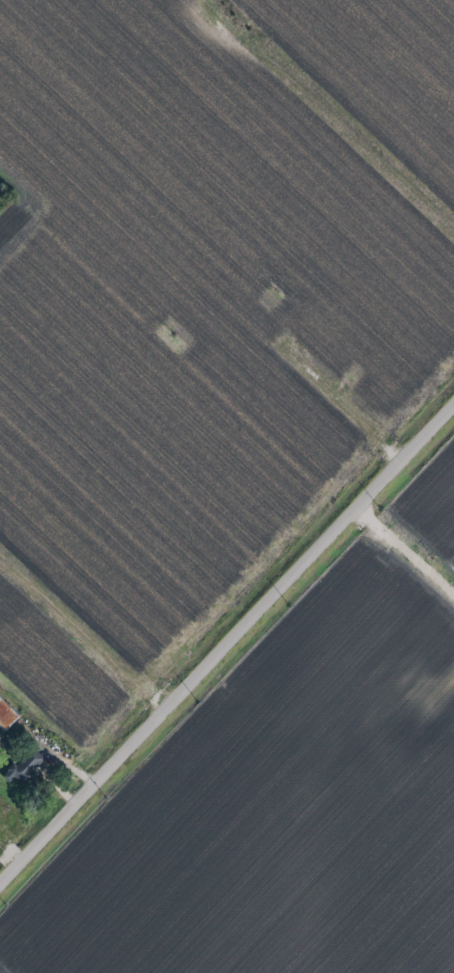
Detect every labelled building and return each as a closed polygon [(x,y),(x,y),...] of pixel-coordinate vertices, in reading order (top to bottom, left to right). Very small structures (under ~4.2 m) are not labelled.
[(0,731),(14,718),(0,703),(0,731)] [(18,787),(43,760),(29,748),(5,775),(18,787)]
